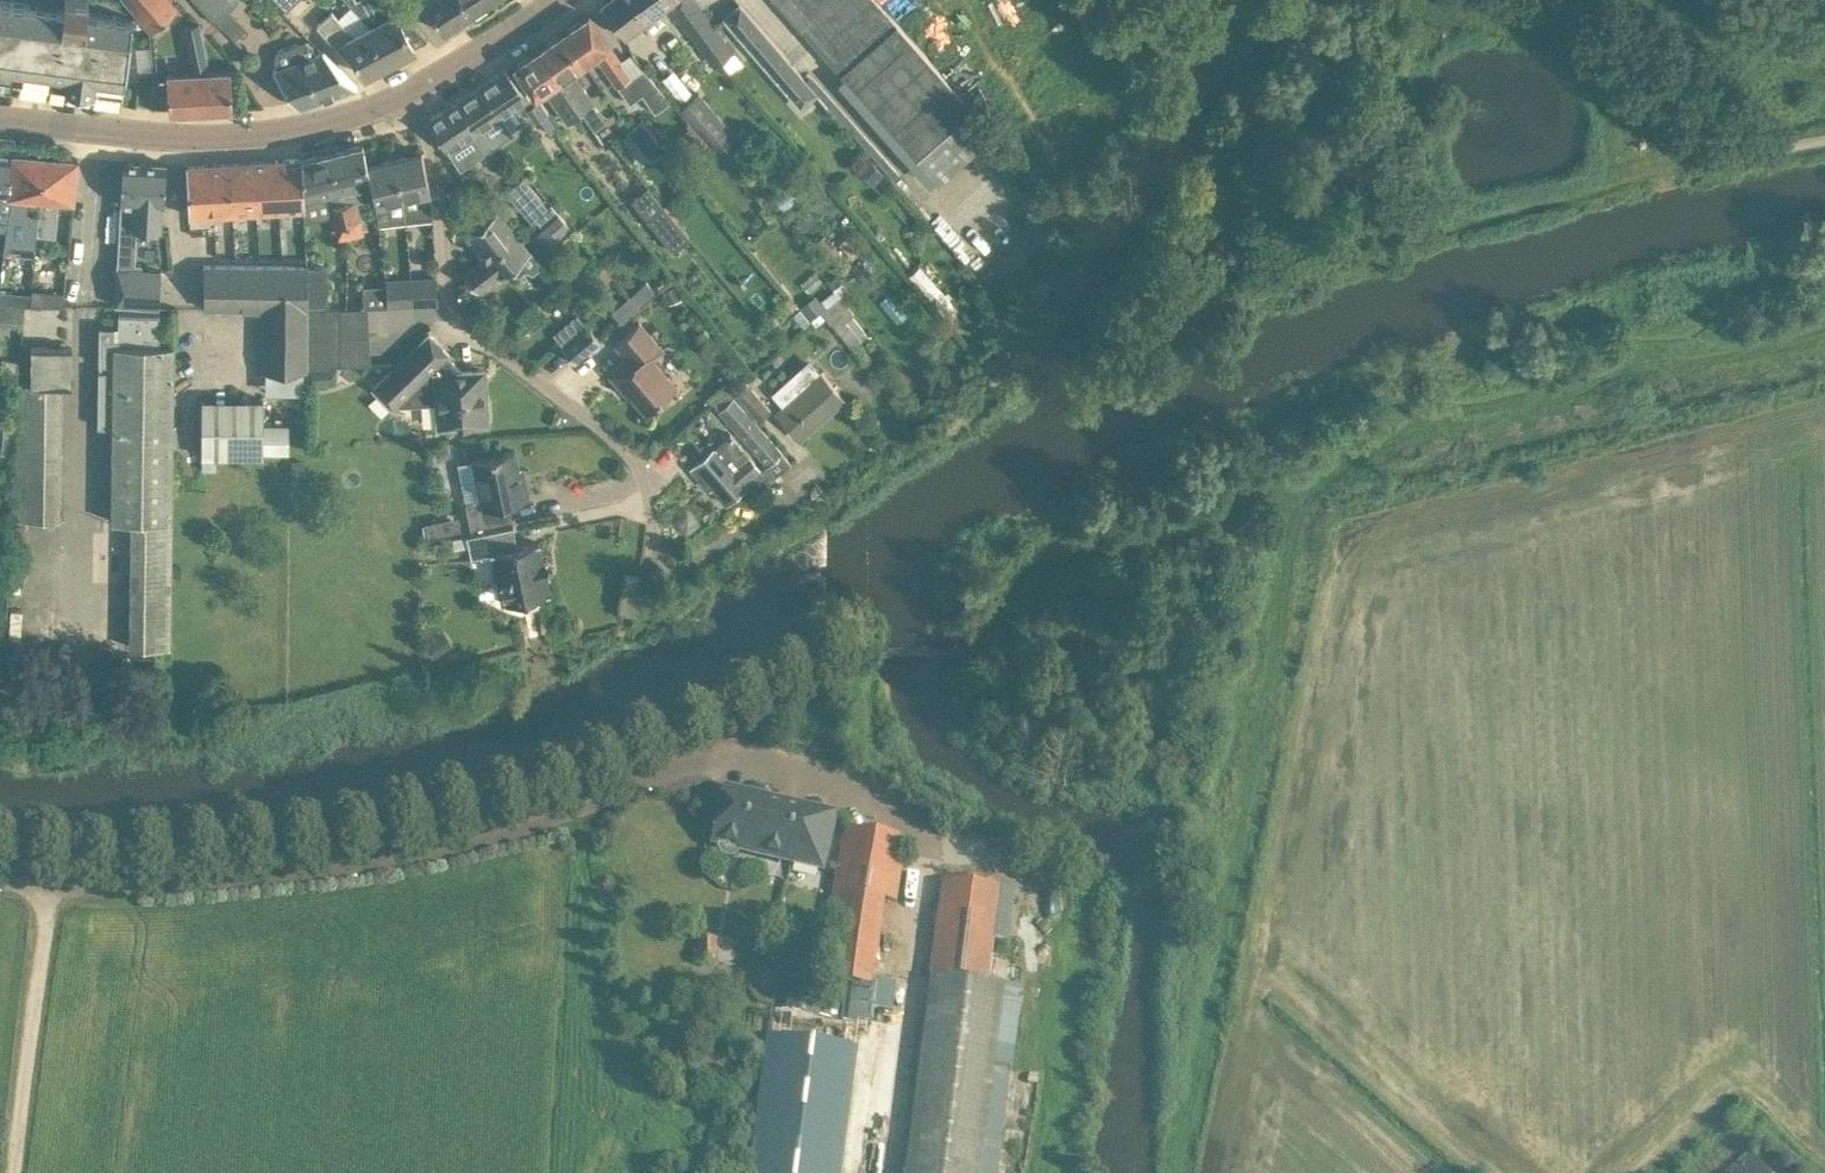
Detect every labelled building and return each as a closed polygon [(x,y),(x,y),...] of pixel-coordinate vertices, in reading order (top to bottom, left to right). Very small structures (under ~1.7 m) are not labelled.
[(19,90),(21,77),(48,81),(46,94),(92,100),(121,104),(124,80),(132,19),(98,15),(87,13),(89,0),(65,0),(64,9),(57,8),(30,5),(0,1),(0,88),(19,90)] [(178,7),(173,0),(126,0),(149,27),(150,48),(175,29),(166,17),(178,7)] [(237,0),(197,0),(217,20),(237,0)] [(287,10),(296,0),(277,0),(287,10)] [(402,12),(391,0),(359,0),(351,4),(370,25),(389,59),(412,47),(413,49),(415,48),(403,27),(397,14),(402,12)] [(431,11),(444,31),(445,30),(444,29),(470,12),(463,0),(424,0),(431,11)] [(470,12),(488,0),(463,0),(470,12)] [(601,3),(625,36),(670,3),(673,0),(605,0),(601,3)] [(670,3),(690,30),(707,17),(694,0),(673,0),(670,3)] [(839,71),(896,21),(883,7),(876,0),(776,0),(839,71)] [(740,2),(723,16),(800,108),(818,93),(740,2)] [(389,59),(370,25),(351,4),(337,17),(330,10),(317,23),(341,50),(351,60),(355,58),(356,59),(357,59),(365,74),(367,73),(366,71),(389,59)] [(596,54),(618,85),(629,102),(642,93),(655,112),(671,100),(643,67),(632,76),(589,14),(561,33),(582,63),(596,54)] [(705,50),(722,37),(707,17),(690,30),(705,50)] [(939,183),(983,144),(993,135),(970,109),(972,107),(896,21),(839,71),(939,183)] [(152,111),(169,110),(233,107),(230,69),(208,70),(199,22),(184,25),(194,71),(167,72),(167,80),(154,81),(152,111)] [(538,49),(581,111),(594,102),(572,70),(582,63),(561,33),(538,49)] [(273,69),(283,83),(299,106),(357,85),(324,50),(315,54),(312,45),(305,41),(277,51),(274,59),(277,67),(273,69)] [(538,49),(515,65),(536,95),(546,88),(567,120),(581,111),(538,49)] [(505,67),(479,85),(500,117),(500,118),(531,98),(516,80),(505,67)] [(500,118),(500,117),(479,85),(452,102),(473,135),(490,123),(495,131),(501,140),(512,133),(500,118)] [(679,108),(692,123),(708,142),(733,172),(753,155),(699,91),(679,108)] [(536,122),(549,113),(540,99),(527,108),(536,122)] [(460,168),(480,155),(484,152),(473,135),(452,102),(428,119),(449,151),(460,168)] [(581,111),(593,129),(606,120),(594,102),(581,111)] [(638,144),(653,132),(642,119),(627,131),(638,144)] [(694,154),(708,142),(692,123),(677,136),(694,154)] [(372,180),(368,164),(363,143),(334,150),(332,150),(343,193),(350,222),(361,220),(363,219),(359,200),(363,199),(359,183),(372,180)] [(12,151),(0,150),(0,230),(7,231),(11,204),(8,192),(12,151)] [(350,222),(343,193),(332,150),(330,151),(303,158),(305,202),(331,196),(338,225),(348,223),(350,222)] [(35,256),(37,232),(41,196),(38,196),(39,178),(45,179),(47,155),(12,151),(8,192),(11,204),(7,231),(4,253),(35,256)] [(406,214),(433,212),(430,189),(431,189),(422,151),(395,157),(404,196),(406,214)] [(41,196),(37,232),(55,234),(56,234),(58,214),(59,198),(74,199),(74,193),(77,157),(47,155),(45,179),(39,178),(38,196),(41,196)] [(406,214),(404,196),(395,157),(368,164),(372,180),(377,202),(381,223),(391,222),(390,218),(406,216),(406,214)] [(305,202),(303,158),(187,164),(190,214),(306,208),(305,202)] [(871,183),(883,173),(870,158),(858,168),(871,183)] [(121,202),(120,222),(121,222),(134,223),(133,226),(158,227),(160,227),(161,204),(164,204),(167,164),(167,163),(123,161),(121,202)] [(572,228),(568,224),(561,214),(551,203),(548,206),(523,177),(507,191),(532,221),(536,218),(543,226),(538,231),(551,246),(572,228)] [(674,250),(691,237),(663,204),(647,218),(674,250)] [(530,251),(512,227),(497,208),(467,232),(486,257),(465,274),(477,289),(498,273),(500,274),(530,251)] [(841,269),(850,260),(825,232),(815,240),(841,269)] [(117,276),(115,305),(159,306),(161,268),(141,267),(141,262),(135,262),(119,261),(118,261),(118,262),(117,262),(117,276)] [(309,266),(300,266),(204,265),(204,308),(262,307),(262,370),(265,370),(302,369),(308,369),(308,365),(308,336),(308,309),(309,266)] [(308,309),(326,308),(326,303),(329,303),(328,266),(309,266),(308,309)] [(828,281),(834,289),(838,293),(839,295),(840,296),(849,288),(837,274),(828,281)] [(413,304),(414,304),(438,302),(437,276),(412,277),(413,304)] [(386,284),(388,305),(413,304),(412,277),(386,278),(387,283),(386,284)] [(645,280),(617,307),(627,316),(655,289),(645,280)] [(669,303),(683,297),(677,283),(664,288),(669,303)] [(363,285),(364,306),(388,305),(386,284),(363,285)] [(32,288),(31,306),(46,306),(50,306),(50,303),(51,290),(32,288)] [(839,295),(838,293),(834,289),(820,300),(815,294),(801,305),(811,317),(810,318),(840,296),(839,295)] [(0,290),(0,306),(17,305),(18,292),(0,290)] [(788,294),(778,303),(787,313),(797,304),(788,294)] [(840,296),(811,318),(815,325),(826,317),(834,327),(835,329),(837,328),(852,346),(868,333),(853,315),(854,313),(840,296)] [(23,326),(25,305),(17,305),(0,306),(0,324),(23,326)] [(308,336),(340,336),(340,308),(326,308),(308,309),(308,336)] [(159,345),(159,311),(119,311),(119,327),(100,326),(99,363),(100,363),(100,370),(99,370),(98,426),(113,426),(112,520),(132,521),(172,521),(174,345),(159,345)] [(663,349),(640,322),(616,342),(628,357),(610,373),(623,389),(626,387),(630,393),(628,395),(629,396),(631,394),(647,412),(677,387),(652,358),(663,349)] [(562,346),(574,360),(600,339),(588,324),(562,346)] [(439,426),(463,424),(487,422),(484,370),(462,371),(446,356),(448,354),(429,334),(374,388),(394,407),(398,403),(438,400),(439,426)] [(325,365),(340,365),(340,336),(308,336),(308,365),(325,365)] [(20,384),(18,520),(59,520),(61,385),(71,385),(72,347),(32,347),(31,384),(20,384)] [(845,399),(829,381),(820,372),(819,373),(809,362),(775,392),(785,403),(776,411),(800,439),(845,399)] [(325,365),(308,365),(308,369),(308,383),(311,383),(325,383),(325,365)] [(758,420),(760,419),(771,408),(745,378),(732,390),(758,420)] [(726,502),(748,483),(753,489),(791,461),(735,397),(719,410),(736,429),(731,433),(691,468),(704,482),(706,480),(726,502)] [(204,405),(203,456),(216,456),(263,457),(263,452),(264,423),(264,406),(204,405)] [(263,452),(289,452),(289,424),(264,423),(263,452)] [(523,468),(519,469),(515,450),(497,454),(497,452),(491,453),(492,455),(473,459),(458,463),(466,502),(471,527),(489,523),(512,518),(508,501),(529,496),(526,480),(523,468)] [(216,469),(216,456),(203,456),(202,469),(216,469)] [(439,534),(436,519),(425,521),(428,536),(439,534)] [(506,528),(514,527),(513,525),(490,531),(467,536),(469,547),(470,550),(472,557),(493,553),(503,602),(514,600),(515,608),(540,603),(539,595),(550,593),(546,574),(550,573),(547,559),(543,560),(539,542),(510,548),(506,528)] [(455,550),(469,547),(467,536),(452,539),(455,550)] [(182,579),(182,565),(171,565),(172,579),(182,579)] [(434,657),(447,648),(437,635),(424,643),(434,657)] [(832,809),(807,803),(768,793),(755,789),(728,783),(713,841),(720,843),(719,848),(722,854),(732,856),(737,853),(739,848),(747,850),(793,861),(817,867),(824,841),(830,818),(832,809)] [(836,981),(870,985),(882,898),(894,900),(900,864),(902,854),(904,846),(899,840),(852,831),(846,836),(842,854),(842,859),(830,926),(843,929),(836,981)] [(929,974),(1008,985),(1014,940),(1009,939),(1015,889),(942,879),(929,974)] [(716,960),(716,938),(699,938),(699,952),(694,952),(694,961),(699,961),(699,960),(716,960)] [(1006,985),(931,976),(906,1172),(982,1172),(1006,985)] [(748,1172),(829,1172),(850,1018),(869,1021),(874,986),(870,985),(836,981),(833,1004),(832,1012),(771,1004),(748,1172)] [(1750,1153),(1727,1172),(1767,1172),(1750,1153)]
